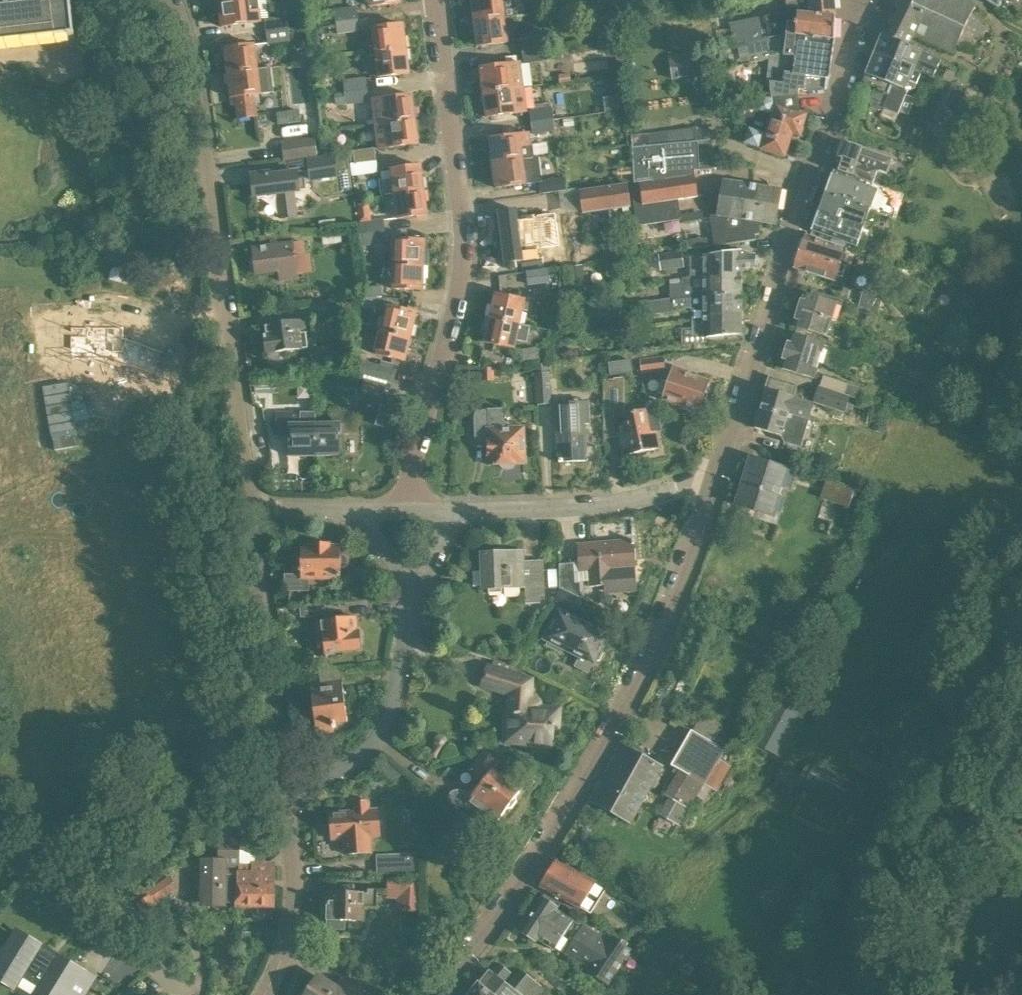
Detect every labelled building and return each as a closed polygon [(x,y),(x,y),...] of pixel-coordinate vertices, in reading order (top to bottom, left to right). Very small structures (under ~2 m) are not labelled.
[(61,39),(69,38),(69,39),(74,38),(70,0),(9,0),(0,1),(0,46),(61,39)] [(217,2),(220,28),(260,22),(255,0),(231,0),(217,2)] [(474,22),(504,18),(517,17),(515,2),(536,0),(471,0),(474,22)] [(810,14),(834,17),(833,0),(784,0),(785,7),(810,9),(810,14)] [(882,33),(907,44),(912,35),(952,54),(975,5),(964,0),(927,0),(926,2),(922,0),(898,0),(882,33)] [(335,11),(336,22),(357,20),(355,8),(335,11)] [(733,45),(746,43),(790,35),(833,41),(834,17),(810,14),(789,12),(729,23),(733,45)] [(265,21),(266,33),(288,30),(286,18),(265,21)] [(504,18),(474,22),(477,47),(507,43),(504,18)] [(357,20),(336,22),(338,34),(358,31),(357,20)] [(372,28),(375,53),(405,49),(402,25),(372,28)] [(288,30),(266,33),(268,44),(289,41),(288,30)] [(882,34),(874,53),(914,68),(913,72),(920,75),(921,72),(932,78),(940,62),(906,46),(907,44),(882,33),(882,34)] [(830,61),(833,41),(790,35),(746,43),(749,63),(770,59),(785,56),(830,61)] [(521,40),(522,52),(544,49),(542,37),(521,40)] [(223,49),(227,73),(257,70),(254,45),(223,49)] [(544,49),(522,52),(524,63),(560,59),(559,47),(544,49)] [(405,49),(375,53),(378,78),(409,74),(405,49)] [(874,53),(862,83),(874,88),(868,102),(870,107),(878,110),(883,108),(897,114),(898,112),(907,116),(915,99),(906,95),(908,90),(905,89),(908,81),(916,85),(920,75),(913,72),(914,68),(874,53)] [(767,82),(750,84),(752,101),(762,100),(797,95),(798,90),(806,91),(825,89),(826,79),(828,79),(830,61),(785,56),(770,59),(767,82)] [(681,58),(669,60),(670,67),(682,66),(681,58)] [(624,59),(610,60),(611,70),(624,69),(624,59)] [(479,67),(483,93),(523,87),(520,63),(479,67)] [(257,70),(227,73),(230,98),(235,98),(238,119),(256,116),(253,95),(274,92),(271,68),(257,70)] [(569,73),(557,75),(558,82),(570,80),(569,73)] [(344,81),(345,93),(366,90),(364,79),(344,81)] [(928,119),(964,130),(976,92),(941,80),(928,119)] [(523,87),(483,93),(486,117),(526,112),(523,87)] [(366,90),(345,93),(347,105),(367,102),(366,90)] [(347,105),(345,93),(334,94),(336,106),(347,105)] [(375,125),(384,123),(414,120),(411,95),(372,100),(375,125)] [(748,129),(743,144),(784,157),(792,134),(799,136),(806,114),(800,112),(797,95),(762,100),(758,112),(771,116),(765,134),(748,129)] [(530,110),(531,122),(552,119),(551,108),(530,110)] [(299,110),(277,113),(280,137),(317,132),(316,119),(300,121),(299,110)] [(552,119),(531,122),(533,134),(554,131),(552,119)] [(853,119),(850,128),(865,133),(866,130),(862,122),(853,119)] [(414,120),(384,123),(387,148),(417,144),(414,120)] [(649,146),(632,147),(634,184),(694,175),(693,171),(713,169),(711,141),(697,142),(696,128),(647,132),(649,146)] [(860,132),(857,140),(877,148),(880,140),(860,132)] [(529,133),(489,138),(492,163),(522,159),(532,157),(529,133)] [(953,137),(942,138),(943,149),(954,148),(953,137)] [(279,143),(282,161),(316,157),(314,139),(279,143)] [(832,170),(871,184),(875,171),(886,175),(891,159),(841,141),(835,158),(836,158),(832,170)] [(353,152),(354,163),(375,161),(374,149),(353,152)] [(355,193),(350,153),(310,158),(314,188),(325,196),(355,193)] [(522,159),(492,163),(495,188),(541,182),(537,157),(532,157),(522,159)] [(375,161),(354,163),(355,175),(376,172),(375,161)] [(391,179),(379,180),(381,195),(393,194),(424,191),(420,166),(390,169),(391,179)] [(251,175),(254,196),(278,193),(281,218),(294,216),(291,192),(298,191),(296,173),(269,176),(268,173),(251,175)] [(634,184),(630,184),(637,227),(681,221),(678,199),(697,197),(694,175),(634,184)] [(823,193),(823,194),(869,211),(876,192),(829,175),(828,178),(830,178),(824,193),(823,193)] [(564,179),(541,182),(542,195),(565,192),(564,179)] [(710,217),(714,245),(755,240),(754,235),(758,234),(760,222),(774,224),(780,189),(723,180),(718,216),(710,217)] [(579,191),(582,213),(630,206),(627,184),(579,191)] [(424,191),(393,194),(396,219),(427,215),(424,191)] [(817,211),(816,212),(863,228),(869,211),(823,194),(822,195),(823,196),(817,211)] [(357,203),(359,222),(371,221),(369,202),(357,203)] [(521,251),(555,247),(553,231),(541,232),(539,216),(517,218),(516,209),(498,212),(504,262),(522,260),(521,251)] [(863,228),(816,212),(815,214),(816,214),(811,229),(810,228),(809,231),(855,248),(863,228)] [(362,222),(363,234),(384,231),(383,219),(371,221),(362,222)] [(384,231),(363,234),(365,245),(386,243),(384,231)] [(804,236),(799,252),(839,265),(845,249),(804,236)] [(394,239),(393,264),(423,265),(424,240),(394,239)] [(254,257),(248,258),(250,271),(255,271),(256,274),(278,271),(279,281),(296,279),(296,274),(313,272),(311,256),(304,256),(302,243),(292,244),(292,243),(252,248),(254,257)] [(691,258),(691,277),(700,277),(724,276),(723,272),(736,272),(739,275),(741,275),(741,274),(742,271),(753,267),(753,268),(754,267),(754,266),(758,265),(757,257),(754,256),(754,255),(753,255),(753,253),(749,254),(749,255),(740,251),(691,258)] [(657,255),(659,270),(682,267),(680,252),(657,255)] [(839,265),(799,252),(794,268),(834,282),(839,265)] [(875,259),(873,267),(886,271),(888,263),(875,259)] [(423,265),(393,264),(392,289),(422,290),(423,265)] [(568,276),(581,274),(580,264),(567,266),(568,276)] [(526,272),(528,284),(549,282),(547,270),(526,272)] [(670,286),(670,297),(688,297),(697,296),(739,293),(741,293),(741,275),(739,275),(736,272),(723,272),(724,276),(700,277),(691,277),(682,277),(682,285),(670,286)] [(366,289),(367,297),(375,297),(381,296),(380,287),(366,289)] [(857,308),(877,313),(880,301),(861,291),(857,308)] [(84,293),(57,293),(57,320),(84,319),(84,293)] [(692,308),(692,321),(703,321),(703,317),(721,315),(721,314),(741,313),(741,293),(739,293),(697,296),(688,297),(670,297),(670,298),(650,300),(651,313),(671,311),(671,310),(684,309),(684,308),(692,308)] [(802,293),(797,310),(830,320),(836,303),(802,293)] [(494,294),(489,318),(519,324),(522,310),(527,311),(529,301),(494,294)] [(375,297),(367,297),(361,298),(363,308),(377,306),(375,297)] [(309,307),(311,318),(335,314),(334,304),(309,307)] [(386,306),(380,330),(410,337),(416,313),(386,306)] [(830,320),(797,310),(792,327),(825,337),(829,326),(837,328),(839,323),(830,320)] [(703,321),(692,321),(692,328),(682,328),(682,345),(705,342),(705,337),(741,334),(741,313),(721,314),(721,315),(703,317),(703,321)] [(519,324),(489,318),(484,342),(514,348),(516,339),(527,341),(529,326),(519,324)] [(305,320),(262,325),(267,362),(268,364),(270,365),(272,366),(275,366),(276,365),(278,363),(279,361),(279,360),(278,352),(301,349),(299,334),(307,333),(305,320)] [(133,326),(81,326),(81,359),(132,359),(132,364),(165,375),(173,350),(133,336),(133,326)] [(429,331),(420,329),(418,337),(427,339),(429,331)] [(410,337),(380,330),(375,354),(404,361),(410,337)] [(850,354),(823,346),(823,345),(790,335),(779,369),(813,379),(818,363),(845,371),(850,354)] [(522,350),(523,360),(537,358),(536,349),(522,350)] [(639,360),(641,373),(664,371),(663,357),(639,360)] [(608,363),(610,375),(632,372),(631,360),(608,363)] [(359,374),(392,383),(395,370),(363,361),(359,374)] [(482,368),(482,381),(493,380),(493,367),(482,368)] [(686,375),(687,372),(673,368),(667,385),(661,383),(658,394),(663,396),(663,398),(698,410),(699,407),(704,406),(706,399),(703,395),(708,382),(686,375)] [(534,373),(536,404),(550,404),(549,372),(534,373)] [(606,376),(606,403),(619,403),(619,376),(606,376)] [(822,376),(819,386),(848,397),(858,400),(861,390),(822,376)] [(754,428),(780,436),(783,442),(799,447),(807,420),(812,405),(791,399),(795,386),(771,379),(771,378),(768,377),(764,392),(765,392),(754,428)] [(360,392),(381,398),(385,385),(363,379),(360,392)] [(819,386),(818,386),(813,402),(843,413),(849,415),(852,405),(846,403),(848,397),(819,386)] [(404,425),(410,405),(389,399),(387,406),(383,420),(404,425)] [(588,424),(587,401),(555,403),(558,462),(585,461),(583,424),(588,424)] [(487,416),(474,417),(475,442),(487,442),(487,455),(488,455),(489,465),(499,465),(503,469),(512,469),(515,465),(522,464),(521,429),(513,430),(513,427),(501,421),(501,409),(487,410),(487,416)] [(643,411),(616,416),(624,455),(634,453),(635,454),(636,455),(637,456),(639,456),(641,456),(643,456),(644,455),(645,454),(646,453),(646,452),(647,451),(658,448),(654,432),(648,433),(643,411)] [(315,412),(275,412),(276,434),(288,434),(289,456),(315,456),(315,424),(315,412)] [(329,424),(315,424),(315,456),(341,455),(341,433),(354,433),(353,412),(330,412),(329,424)] [(875,418),(871,427),(882,432),(886,422),(875,418)] [(736,504),(773,516),(787,471),(749,459),(736,504)] [(820,498),(848,508),(854,490),(826,480),(820,498)] [(559,564),(561,587),(580,597),(579,580),(574,581),(573,571),(588,570),(590,587),(623,584),(622,568),(636,567),(633,539),(631,540),(576,544),(578,563),(559,564)] [(307,589),(307,576),(325,576),(325,578),(333,578),(333,576),(340,576),(340,567),(344,567),(347,565),(347,559),(344,556),(340,556),(340,547),(328,547),(328,543),(313,543),(313,547),(301,547),(301,554),(294,553),(294,570),(299,570),(299,572),(301,572),(301,575),(285,575),(285,590),(307,589)] [(539,596),(544,596),(542,561),(523,562),(523,551),(506,552),(481,553),(482,588),(523,587),(524,603),(540,603),(539,596)] [(552,603),(576,615),(583,601),(560,589),(552,603)] [(299,605),(300,617),(325,614),(324,602),(299,605)] [(557,610),(543,638),(549,641),(547,647),(561,654),(564,649),(580,657),(575,666),(587,672),(592,663),(594,663),(595,661),(599,660),(603,653),(601,650),(608,635),(575,618),(575,619),(557,610)] [(342,657),(341,652),(360,649),(360,645),(363,644),(362,636),(359,635),(358,631),(357,631),(355,617),(315,621),(316,632),(323,632),(326,659),(342,657)] [(532,680),(515,675),(518,666),(494,659),(492,666),(487,665),(480,686),(499,692),(498,689),(510,686),(510,712),(505,712),(503,742),(528,743),(526,743),(551,743),(552,727),(558,727),(559,708),(538,706),(538,702),(534,697),(533,697),(531,697),(532,680)] [(320,684),(310,686),(316,733),(333,731),(333,727),(335,727),(335,723),(347,721),(340,668),(319,671),(320,684)] [(782,695),(759,737),(782,750),(802,713),(795,701),(782,695)] [(680,770),(665,795),(687,807),(694,795),(702,800),(710,787),(715,790),(730,765),(718,758),(723,749),(691,730),(672,764),(673,766),(680,770)] [(433,744),(427,754),(435,759),(441,750),(445,744),(447,740),(445,736),(442,734),(437,734),(432,737),(432,741),(433,744)] [(592,802),(630,823),(661,766),(623,745),(592,802)] [(483,751),(469,770),(480,778),(482,775),(485,778),(473,794),(458,790),(458,791),(455,791),(454,791),(452,792),(451,793),(450,794),(450,795),(449,797),(449,798),(450,800),(450,801),(451,802),(452,803),(454,804),(475,810),(474,814),(482,820),(485,818),(495,824),(507,809),(511,808),(516,801),(515,797),(519,792),(492,771),(498,762),(483,751)] [(355,811),(330,812),(331,839),(337,839),(338,855),(371,852),(370,836),(379,836),(378,809),(368,810),(367,801),(368,801),(368,800),(354,801),(354,802),(355,811)] [(204,863),(204,903),(222,903),(222,902),(238,903),(238,866),(239,844),(237,844),(237,836),(216,836),(216,863),(204,863)] [(250,865),(261,865),(261,860),(266,847),(241,836),(237,836),(237,844),(239,844),(238,866),(243,866),(243,871),(250,872),(250,865)] [(377,852),(378,871),(418,870),(417,850),(377,852)] [(540,887),(579,909),(596,882),(558,861),(540,887)] [(238,903),(238,904),(271,904),(272,865),(261,865),(250,865),(250,872),(243,871),(243,866),(238,866),(238,903)] [(171,876),(149,890),(160,907),(176,897),(173,892),(178,888),(171,876)] [(396,898),(396,910),(417,911),(418,878),(387,877),(386,898),(396,898)] [(327,903),(327,928),(344,929),(344,920),(362,920),(362,907),(376,907),(377,889),(367,889),(367,893),(326,891),(326,903),(327,903)] [(139,901),(148,917),(160,911),(151,894),(139,901)] [(519,931),(535,942),(537,939),(554,950),(573,920),(556,910),(557,908),(560,904),(544,894),(541,898),(541,897),(519,931)] [(588,968),(586,971),(607,985),(630,949),(609,936),(607,940),(582,924),(565,953),(588,968)] [(96,976),(95,975),(93,979),(56,956),(54,960),(38,950),(40,947),(15,931),(8,943),(5,941),(0,948),(0,952),(2,953),(0,956),(0,976),(16,986),(23,976),(39,985),(36,990),(44,994),(85,994),(96,976)] [(470,993),(472,994),(537,994),(543,988),(520,970),(508,985),(503,981),(510,972),(498,963),(491,971),(489,970),(478,983),(470,993)] [(553,966),(543,979),(557,989),(558,986),(562,989),(570,979),(553,966)] [(364,991),(347,980),(346,982),(340,978),(335,987),(318,976),(305,994),(362,994),(364,991)]
